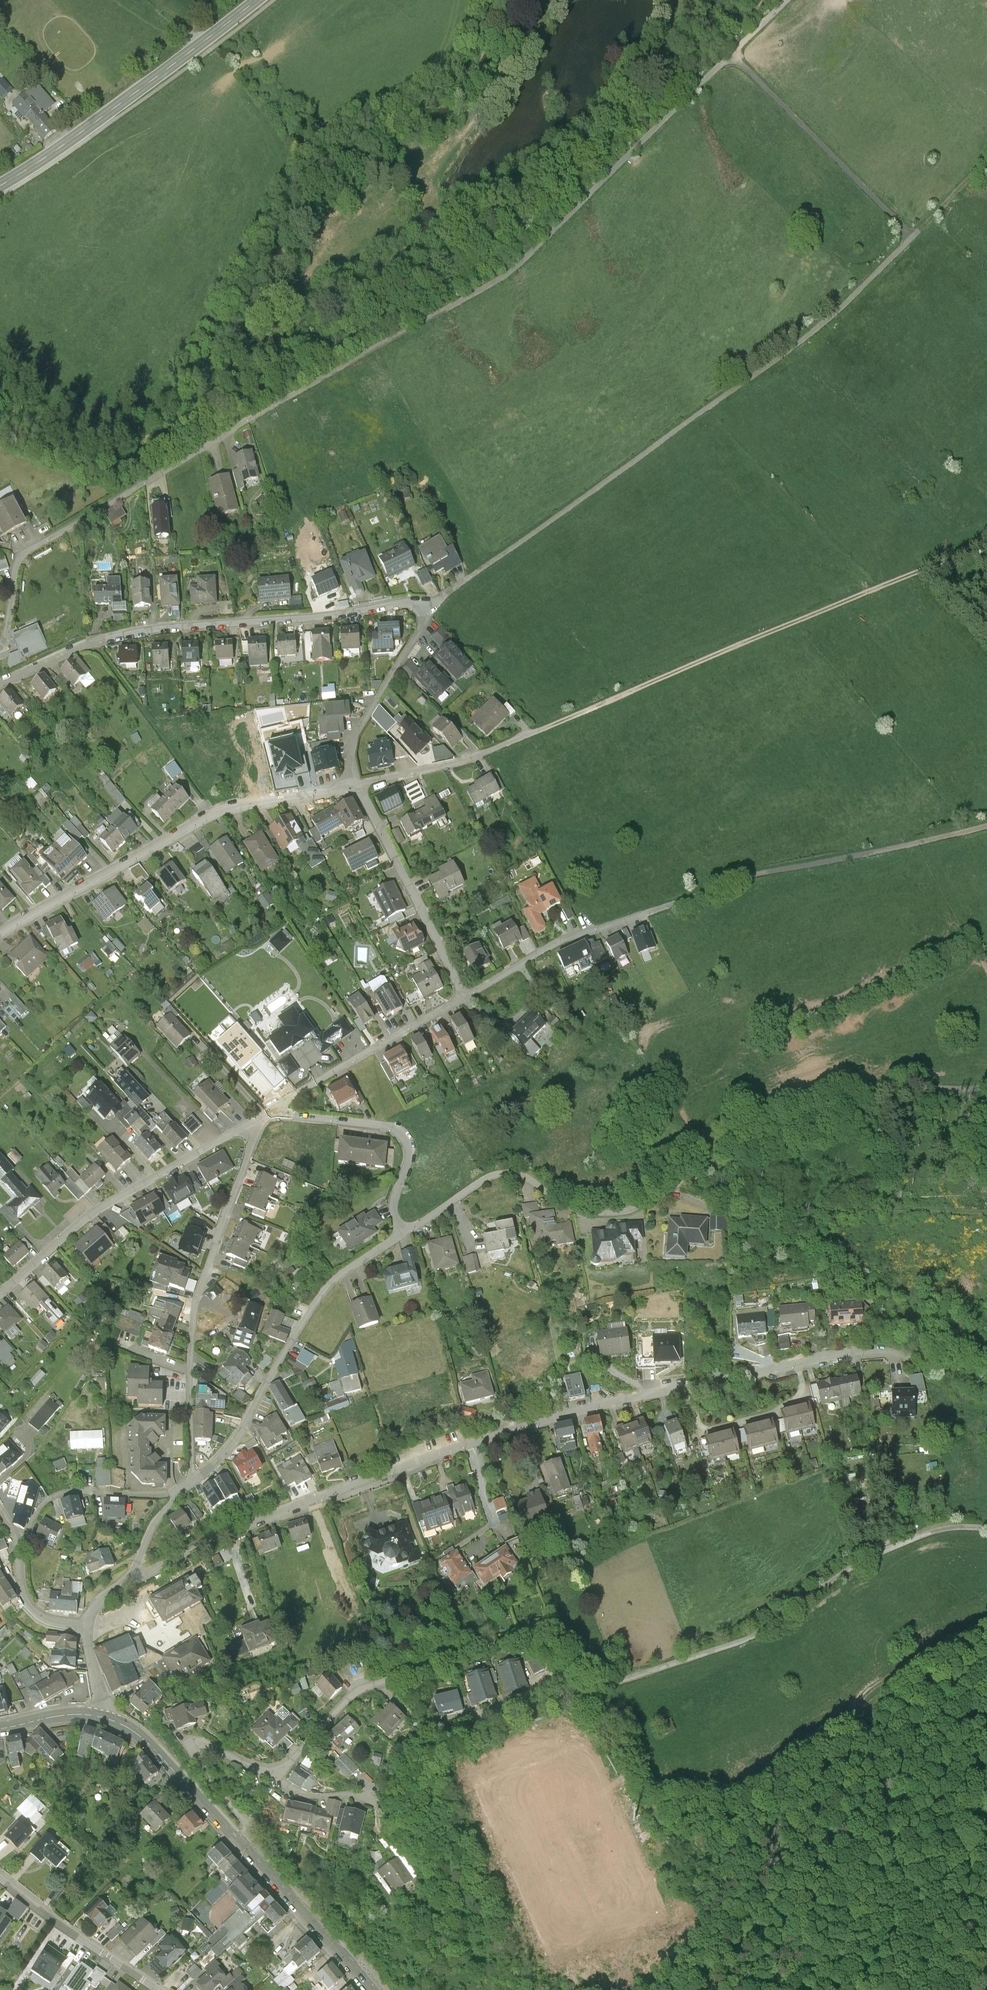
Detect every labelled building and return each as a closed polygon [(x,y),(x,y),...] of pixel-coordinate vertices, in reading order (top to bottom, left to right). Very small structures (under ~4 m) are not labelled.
[(2,101),(13,92),(3,79),(0,81),(0,99),(2,101)] [(53,106),(38,87),(15,106),(26,119),(27,118),(46,141),(56,132),(42,115),(53,106)] [(255,463),(252,454),(236,459),(239,471),(239,470),(243,482),(259,477),(256,469),(257,469),(256,463),(255,463)] [(239,470),(239,471),(233,472),(238,489),(244,488),(243,482),(239,470)] [(228,477),(211,482),(216,497),(215,497),(215,499),(216,499),(221,513),(238,508),(228,477)] [(13,499),(0,507),(0,528),(5,536),(27,523),(13,499)] [(125,514),(120,506),(115,509),(114,507),(105,513),(113,526),(122,521),(120,517),(125,514)] [(166,510),(154,511),(156,535),(169,534),(166,510)] [(344,510),(337,512),(340,520),(346,518),(344,510)] [(439,536),(419,547),(427,560),(429,559),(432,565),(447,556),(444,551),(447,549),(439,536)] [(398,551),(382,558),(391,575),(414,564),(403,542),(395,545),(398,551)] [(447,556),(432,565),(436,572),(444,567),(447,571),(462,562),(452,546),(447,549),(444,551),(447,556)] [(361,554),(347,560),(350,567),(348,567),(350,570),(345,572),(347,576),(348,577),(350,578),(353,583),(359,581),(360,582),(367,579),(368,577),(368,575),(373,572),(370,567),(368,565),(366,565),(361,554)] [(0,560),(0,572),(9,569),(5,558),(0,560)] [(426,568),(417,572),(423,583),(431,579),(426,568)] [(332,570),(312,579),(318,595),(339,587),(332,570)] [(119,575),(107,576),(108,586),(94,587),(95,603),(112,602),(121,601),(119,575)] [(273,577),(260,578),(261,596),(270,595),(270,594),(274,594),(275,597),(290,596),(290,595),(291,595),(289,575),(288,575),(288,577),(280,578),(280,580),(274,581),(273,577)] [(216,576),(199,577),(200,586),(191,586),(192,603),(217,601),(216,576)] [(148,577),(134,578),(135,582),(133,582),(135,604),(150,603),(148,577)] [(177,577),(161,579),(163,605),(179,603),(177,577)] [(231,598),(217,599),(218,611),(232,611),(231,598)] [(126,601),(121,601),(112,602),(113,618),(125,617),(125,609),(126,609),(126,601)] [(11,636),(18,651),(20,650),(23,658),(24,658),(47,647),(45,643),(47,642),(38,623),(11,636)] [(397,625),(379,627),(380,636),(373,636),(375,653),(392,651),(391,640),(399,640),(397,625)] [(342,628),(341,628),(342,648),(350,648),(350,646),(358,646),(358,647),(359,647),(358,627),(348,628),(348,629),(342,629),(342,628)] [(322,630),(313,631),(314,659),(331,658),(330,630),(329,630),(322,631),(322,630)] [(296,636),(279,637),(280,654),(297,653),(296,636)] [(258,638),(249,639),(250,658),(267,657),(266,638),(265,638),(258,639),(258,638)] [(232,641),(218,642),(219,658),(233,657),(232,641)] [(190,644),(183,644),(184,660),(191,660),(191,661),(200,660),(199,642),(190,643),(190,644)] [(160,646),(153,646),(154,664),(162,663),(162,662),(170,662),(168,644),(160,645),(160,646)] [(469,666),(450,646),(447,649),(447,651),(445,654),(442,653),(440,655),(437,651),(430,657),(440,667),(444,664),(452,672),(452,675),(456,679),(459,679),(463,675),(463,672),(469,666)] [(137,648),(121,649),(121,662),(138,661),(137,648)] [(26,662),(24,658),(23,658),(20,650),(18,651),(9,655),(8,666),(10,670),(26,662)] [(430,657),(423,664),(427,668),(425,670),(426,672),(423,674),(421,674),(417,678),(436,698),(444,690),(448,690),(451,687),(450,684),(447,680),(444,680),(436,672),(440,667),(430,657)] [(74,661),(62,672),(74,685),(86,674),(74,661)] [(56,690),(44,676),(32,687),(44,700),(56,690)] [(334,696),(333,684),(319,686),(320,697),(334,696)] [(12,693),(0,703),(0,715),(7,722),(24,706),(24,705),(29,700),(21,692),(16,697),(12,693)] [(269,693),(269,704),(287,704),(287,699),(274,699),(275,693),(269,693)] [(508,714),(493,699),(481,710),(482,711),(473,720),(472,719),(471,720),(486,735),(496,726),(495,725),(507,713),(508,714)] [(326,707),(328,721),(342,720),(350,719),(348,705),(326,707)] [(377,724),(385,733),(395,723),(387,714),(377,724)] [(343,734),(342,720),(328,721),(320,722),(321,736),(343,734)] [(453,731),(442,720),(434,729),(452,748),(461,740),(453,731)] [(402,729),(408,736),(403,741),(415,754),(428,741),(427,741),(422,737),(423,736),(415,729),(416,728),(410,721),(409,722),(410,723),(403,730),(402,729)] [(453,731),(461,740),(463,741),(467,737),(457,727),(453,731)] [(315,757),(332,753),(329,741),(312,746),(315,757)] [(373,754),(369,755),(372,769),(379,767),(379,769),(388,766),(388,765),(394,764),(389,746),(387,746),(386,742),(374,745),(375,749),(373,754)] [(295,744),(271,750),(277,777),(301,772),(299,763),(295,744)] [(443,748),(433,750),(435,763),(454,759),(443,748)] [(334,752),(332,753),(315,757),(312,757),(317,775),(337,770),(336,766),(338,766),(334,752)] [(306,761),(299,763),(301,772),(302,775),(308,774),(306,761)] [(174,764),(166,770),(173,780),(182,774),(174,764)] [(481,786),(468,792),(475,805),(500,792),(491,776),(479,783),(481,786)] [(110,783),(105,788),(120,806),(125,801),(110,783)] [(416,783),(404,789),(412,805),(424,799),(416,783)] [(176,788),(164,799),(176,811),(188,800),(184,796),(185,794),(181,789),(179,791),(176,788)] [(394,791),(400,801),(404,799),(399,789),(394,791)] [(402,805),(400,801),(394,791),(378,799),(385,813),(402,805)] [(445,819),(434,798),(424,803),(427,809),(415,815),(416,818),(415,818),(421,831),(445,819)] [(176,811),(164,799),(152,811),(164,823),(167,820),(168,821),(171,818),(170,817),(176,811)] [(336,811),(344,824),(347,830),(363,821),(352,802),(336,811)] [(334,809),(311,822),(321,838),(344,824),(336,811),(334,809)] [(112,829),(124,817),(119,811),(107,823),(112,829)] [(130,814),(126,819),(134,827),(139,822),(130,814)] [(124,817),(112,829),(125,841),(137,830),(134,827),(126,819),(124,817)] [(409,838),(421,831),(415,818),(414,817),(401,823),(409,838)] [(291,819),(271,831),(284,853),(297,845),(312,870),(324,863),(312,843),(307,847),(303,841),(304,841),(291,819)] [(70,825),(83,839),(85,841),(90,837),(81,828),(82,827),(75,820),(70,825)] [(68,824),(63,829),(78,844),(83,839),(70,825),(68,824)] [(118,848),(125,841),(112,829),(100,841),(112,853),(115,850),(116,851),(119,849),(118,848)] [(277,859),(262,836),(261,837),(262,838),(254,843),(253,842),(245,846),(260,869),(277,859)] [(67,838),(55,850),(75,870),(87,858),(83,854),(84,852),(80,848),(78,850),(67,838)] [(226,841),(210,851),(211,852),(212,851),(223,867),(221,868),(228,877),(243,866),(226,841)] [(378,859),(370,842),(345,855),(353,872),(378,859)] [(62,882),(75,870),(55,850),(42,862),(62,882)] [(464,885),(454,864),(446,868),(448,872),(431,881),(440,897),(464,885)] [(226,893),(206,865),(192,874),(201,887),(203,886),(214,902),(226,893)] [(26,887),(22,890),(30,898),(43,886),(25,866),(14,875),(26,887)] [(139,866),(130,871),(137,881),(142,877),(145,881),(149,878),(139,866)] [(184,883),(172,868),(159,878),(171,893),(184,883)] [(542,888),(536,878),(520,886),(531,907),(537,904),(540,911),(545,908),(536,891),(542,888)] [(542,888),(536,891),(545,908),(561,900),(552,883),(542,888)] [(398,895),(393,884),(375,894),(380,905),(383,904),(386,910),(384,911),(388,921),(406,911),(400,899),(402,899),(399,894),(398,895)] [(157,897),(148,886),(135,897),(140,902),(142,903),(145,906),(144,907),(150,914),(153,912),(157,917),(165,910),(157,901),(157,897)] [(0,887),(0,909),(3,912),(14,902),(1,887),(0,887)] [(125,905),(113,891),(94,906),(106,920),(125,905)] [(540,911),(537,904),(531,907),(525,910),(536,932),(548,926),(540,911)] [(61,921),(48,928),(52,937),(55,941),(63,937),(69,949),(78,944),(72,932),(68,933),(61,921)] [(512,921),(495,931),(504,947),(521,938),(512,921)] [(645,926),(633,930),(641,953),(656,947),(650,931),(647,932),(645,926)] [(419,937),(414,927),(400,933),(400,934),(396,936),(400,942),(397,950),(411,955),(413,948),(416,947),(419,948),(422,946),(423,942),(422,938),(419,937)] [(52,937),(48,928),(43,930),(47,939),(52,937)] [(628,953),(618,933),(606,939),(616,959),(628,953)] [(290,945),(282,935),(270,945),(278,955),(290,945)] [(40,950),(31,939),(10,959),(16,965),(15,966),(25,977),(48,956),(41,949),(40,950)] [(594,940),(587,943),(592,954),(596,962),(608,956),(600,939),(595,942),(594,940)] [(559,952),(566,967),(592,954),(587,943),(585,940),(559,952)] [(479,944),(464,953),(472,967),(468,969),(472,976),(491,964),(487,958),(489,956),(486,951),(484,953),(479,944)] [(110,945),(103,951),(109,957),(115,952),(110,945)] [(88,957),(78,965),(82,969),(92,962),(88,957)] [(444,985),(431,963),(419,970),(422,973),(412,979),(423,997),(444,985)] [(371,985),(377,995),(388,988),(383,978),(371,985)] [(377,995),(371,985),(364,989),(366,993),(371,1002),(374,1006),(379,1003),(375,996),(377,995)] [(388,988),(377,995),(375,996),(379,1003),(388,1016),(403,1006),(400,1003),(396,995),(390,987),(388,988)] [(400,992),(396,995),(400,1003),(405,1000),(400,992)] [(366,993),(359,998),(364,1006),(371,1002),(366,993)] [(357,995),(347,1002),(363,1026),(373,1020),(364,1006),(359,998),(357,995)] [(163,1015),(168,1020),(170,1017),(174,1021),(179,1016),(171,1008),(163,1015)] [(546,1023),(533,1010),(509,1033),(522,1047),(546,1023)] [(299,1020),(292,1011),(275,1023),(282,1033),(267,1043),(278,1059),(290,1050),(292,1053),(302,1046),(300,1043),(309,1037),(312,1041),(317,1037),(303,1017),(299,1020)] [(92,1013),(86,1019),(92,1025),(97,1019),(92,1013)] [(473,1037),(460,1014),(451,1019),(453,1022),(459,1032),(464,1042),(473,1037)] [(174,1021),(170,1017),(168,1020),(156,1031),(176,1052),(190,1038),(174,1021)] [(351,1032),(343,1020),(331,1028),(332,1030),(323,1036),(322,1034),(317,1037),(312,1041),(310,1043),(320,1057),(332,1048),(331,1047),(340,1040),(341,1042),(352,1034),(351,1032)] [(453,1022),(449,1025),(454,1034),(459,1032),(453,1022)] [(453,1048),(440,1026),(432,1031),(445,1053),(453,1048)] [(138,1055),(117,1034),(107,1043),(128,1065),(138,1055)] [(422,1039),(420,1036),(412,1040),(424,1061),(431,1057),(427,1049),(422,1039)] [(426,1037),(422,1039),(427,1049),(432,1046),(426,1037)] [(400,1048),(384,1057),(387,1063),(394,1076),(410,1067),(405,1057),(400,1048)] [(410,1055),(405,1057),(410,1067),(411,1069),(416,1066),(410,1055)] [(297,1071),(287,1059),(278,1065),(287,1078),(297,1071)] [(394,1076),(387,1063),(381,1066),(390,1081),(395,1078),(394,1076)] [(149,1097),(127,1074),(126,1075),(123,1072),(115,1079),(117,1082),(115,1082),(133,1102),(138,1107),(149,1097)] [(209,1082),(195,1094),(208,1108),(214,1115),(227,1103),(209,1082)] [(349,1089),(345,1083),(326,1093),(336,1111),(355,1100),(349,1089)] [(94,1106),(98,1110),(113,1096),(102,1084),(86,1098),(94,1106)] [(354,1087),(349,1089),(355,1100),(358,1105),(362,1102),(354,1087)] [(113,1114),(117,1118),(126,1110),(121,1106),(113,1096),(98,1110),(106,1120),(113,1114)] [(94,1106),(86,1098),(80,1104),(87,1112),(94,1106)] [(126,1121),(135,1113),(128,1106),(125,1102),(121,1106),(126,1110),(117,1118),(122,1124),(126,1121)] [(214,1115),(208,1108),(203,1113),(213,1123),(218,1119),(214,1115)] [(126,1121),(133,1129),(142,1121),(135,1113),(126,1121)] [(156,1128),(163,1136),(175,1125),(165,1113),(159,1119),(163,1123),(156,1128)] [(193,1117),(184,1124),(194,1134),(202,1127),(193,1117)] [(142,1140),(149,1134),(151,1132),(142,1121),(133,1129),(142,1140)] [(189,1139),(175,1125),(163,1136),(176,1151),(189,1139)] [(162,1149),(149,1134),(142,1140),(136,1146),(149,1161),(162,1149)] [(113,1139),(99,1151),(110,1163),(118,1171),(132,1159),(113,1139)] [(388,1149),(343,1144),(340,1166),(386,1171),(386,1168),(387,1154),(388,1149)] [(23,1160),(14,1152),(8,1158),(16,1166),(23,1160)] [(223,1154),(200,1167),(210,1185),(233,1172),(223,1154)] [(395,1155),(387,1154),(386,1168),(394,1169),(395,1155)] [(12,1175),(14,1173),(1,1157),(0,1156),(0,1181),(2,1183),(12,1175)] [(61,1170),(66,1166),(59,1158),(54,1162),(61,1170)] [(118,1171),(110,1163),(106,1167),(114,1175),(118,1171)] [(95,1166),(81,1180),(82,1181),(91,1191),(106,1177),(95,1166)] [(49,1167),(36,1178),(54,1198),(65,1188),(67,1187),(66,1186),(49,1167)] [(76,1186),(82,1181),(81,1180),(72,1170),(66,1175),(71,1181),(76,1186)] [(273,1171),(270,1178),(278,1182),(281,1183),(284,1175),(273,1171)] [(271,1198),(278,1182),(270,1178),(259,1174),(253,1191),(270,1197),(271,1198)] [(7,1210),(17,1223),(19,1221),(42,1201),(32,1189),(27,1193),(12,1175),(2,1183),(17,1201),(7,1210)] [(188,1179),(186,1176),(165,1189),(175,1205),(196,1193),(188,1179)] [(194,1176),(188,1179),(196,1193),(202,1190),(194,1176)] [(66,1186),(67,1187),(65,1188),(78,1201),(84,1195),(76,1186),(71,1181),(66,1186)] [(255,1210),(263,1213),(270,1197),(253,1191),(251,1190),(245,1206),(255,1210)] [(160,1191),(154,1195),(164,1212),(170,1208),(160,1191)] [(154,1195),(153,1194),(132,1207),(143,1225),(164,1212),(154,1195)] [(537,1206),(523,1208),(525,1221),(526,1220),(532,1250),(555,1246),(556,1251),(573,1248),(570,1230),(555,1233),(552,1216),(539,1218),(537,1206)] [(17,1223),(7,1210),(2,1214),(15,1230),(22,1225),(19,1221),(17,1223)] [(263,1213),(255,1210),(253,1215),(264,1220),(266,1215),(263,1213)] [(335,1238),(349,1259),(361,1252),(359,1250),(376,1239),(372,1233),(381,1227),(374,1217),(365,1222),(363,1220),(335,1238)] [(711,1217),(710,1237),(725,1237),(725,1218),(711,1217)] [(191,1229),(204,1234),(207,1225),(194,1221),(191,1229)] [(681,1225),(670,1224),(667,1263),(685,1264),(686,1249),(704,1250),(706,1224),(681,1222),(681,1225)] [(253,1225),(251,1230),(262,1234),(264,1229),(253,1225)] [(485,1242),(488,1259),(509,1254),(507,1246),(516,1244),(512,1226),(496,1229),(498,1239),(485,1242)] [(244,1227),(237,1244),(250,1249),(252,1249),(255,1242),(259,1243),(262,1234),(251,1230),(244,1227)] [(191,1229),(188,1228),(181,1250),(199,1257),(206,1235),(204,1234),(191,1229)] [(592,1238),(593,1264),(591,1265),(590,1267),(590,1269),(590,1271),(591,1273),(594,1275),(595,1275),(596,1275),(597,1275),(598,1274),(600,1274),(601,1273),(602,1271),(617,1269),(626,1261),(634,1260),(634,1248),(642,1247),(641,1228),(615,1230),(614,1228),(612,1228),(610,1228),(608,1229),(606,1231),(606,1234),(607,1236),(592,1238)] [(113,1246),(97,1229),(75,1250),(90,1267),(113,1246)] [(117,1235),(122,1242),(129,1236),(123,1229),(117,1235)] [(27,1253),(31,1249),(25,1241),(20,1245),(27,1253)] [(451,1242),(429,1248),(436,1276),(458,1270),(451,1242)] [(244,1264),(250,1249),(237,1244),(235,1243),(229,1258),(236,1261),(244,1264)] [(27,1253),(20,1245),(5,1259),(14,1269),(29,1255),(27,1253)] [(509,1254),(488,1259),(490,1268),(505,1265),(504,1259),(510,1258),(509,1254)] [(414,1256),(400,1259),(403,1271),(380,1277),(386,1300),(416,1292),(411,1272),(417,1271),(414,1256)] [(189,1281),(191,1274),(184,1271),(184,1269),(176,1266),(177,1263),(164,1259),(162,1264),(158,1263),(154,1277),(156,1279),(154,1286),(170,1291),(171,1289),(185,1293),(189,1281)] [(479,1276),(476,1260),(464,1263),(467,1278),(479,1276)] [(244,1264),(236,1261),(234,1265),(246,1270),(248,1265),(244,1264)] [(69,1279),(56,1266),(43,1279),(56,1292),(69,1279)] [(197,1284),(189,1281),(185,1293),(193,1296),(197,1284)] [(35,1285),(19,1299),(34,1316),(42,1308),(48,1315),(43,1320),(54,1332),(67,1320),(35,1285)] [(216,1289),(207,1297),(213,1305),(223,1296),(216,1289)] [(163,1318),(161,1321),(176,1327),(182,1311),(159,1303),(158,1306),(156,1306),(153,1314),(163,1318)] [(372,1304),(351,1311),(359,1334),(380,1327),(372,1304)] [(860,1306),(829,1309),(831,1330),(862,1328),(860,1306)] [(249,1307),(241,1334),(255,1338),(263,1312),(249,1307)] [(10,1309),(0,1317),(0,1329),(6,1335),(21,1321),(10,1309)] [(812,1310),(780,1313),(782,1329),(791,1328),(791,1333),(808,1332),(807,1326),(813,1326),(812,1310)] [(160,1324),(157,1333),(172,1339),(176,1327),(161,1321),(163,1318),(153,1314),(151,1321),(160,1324)] [(284,1321),(273,1316),(263,1340),(285,1348),(290,1337),(280,1333),(284,1321)] [(763,1319),(737,1322),(739,1340),(765,1338),(763,1319)] [(608,1339),(597,1341),(600,1363),(629,1359),(628,1346),(629,1346),(628,1337),(625,1338),(624,1331),(607,1333),(608,1339)] [(154,1332),(147,1351),(166,1359),(174,1340),(172,1339),(157,1333),(154,1332)] [(250,1353),(255,1338),(241,1334),(238,1333),(233,1348),(250,1353)] [(679,1337),(653,1339),(653,1340),(654,1361),(654,1364),(680,1363),(679,1337)] [(776,1339),(777,1350),(788,1349),(787,1339),(776,1339)] [(654,1361),(653,1340),(642,1341),(643,1358),(643,1361),(654,1361)] [(1,1346),(0,1347),(0,1364),(6,1371),(16,1362),(12,1357),(14,1355),(4,1344),(1,1346)] [(315,1362),(304,1355),(297,1366),(308,1373),(315,1362)] [(244,1377),(251,1370),(234,1356),(227,1364),(228,1365),(233,1369),(230,1372),(240,1382),(244,1377)] [(643,1361),(643,1358),(635,1358),(636,1368),(654,1367),(654,1364),(654,1361),(643,1361)] [(233,1369),(228,1365),(221,1373),(226,1377),(230,1372),(233,1369)] [(913,1387),(914,1387),(914,1389),(926,1386),(922,1371),(910,1373),(913,1387)] [(151,1373),(130,1372),(129,1403),(138,1403),(138,1410),(164,1411),(165,1388),(150,1387),(151,1373)] [(240,1382),(230,1372),(226,1377),(224,1378),(244,1396),(253,1385),(244,1377),(240,1382)] [(362,1398),(355,1373),(326,1382),(331,1402),(335,1401),(339,1411),(346,1409),(344,1403),(362,1398)] [(838,1378),(842,1396),(861,1391),(857,1373),(838,1378)] [(285,1384),(295,1379),(292,1374),(283,1379),(285,1384)] [(241,1400),(244,1396),(224,1378),(221,1375),(218,1379),(241,1400)] [(461,1387),(466,1406),(493,1400),(488,1376),(473,1379),(474,1384),(461,1387)] [(580,1377),(565,1380),(569,1399),(584,1395),(580,1377)] [(820,1395),(821,1403),(842,1398),(842,1396),(838,1378),(817,1382),(820,1395)] [(817,1382),(816,1383),(811,1384),(814,1396),(820,1395),(817,1382)] [(280,1387),(269,1393),(291,1431),(305,1426),(298,1412),(294,1414),(280,1387)] [(300,1391),(302,1395),(311,1391),(309,1387),(300,1391)] [(913,1387),(892,1388),(892,1396),(893,1409),(915,1408),(914,1389),(914,1387),(913,1387)] [(880,1397),(892,1396),(892,1388),(880,1389),(880,1397)] [(199,1393),(196,1421),(208,1422),(209,1418),(222,1419),(223,1406),(208,1405),(209,1394),(199,1393)] [(59,1412),(50,1405),(31,1428),(40,1436),(59,1412)] [(810,1405),(797,1409),(803,1431),(817,1427),(813,1412),(811,1405),(810,1405)] [(474,1422),(476,1413),(460,1409),(461,1418),(474,1422)] [(797,1409),(784,1412),(785,1418),(789,1430),(790,1434),(803,1431),(797,1409)] [(335,1418),(332,1410),(318,1416),(321,1424),(326,1421),(335,1418)] [(599,1416),(584,1419),(592,1451),(601,1448),(598,1433),(603,1432),(599,1416)] [(677,1417),(664,1422),(665,1424),(671,1442),(675,1453),(688,1448),(683,1432),(677,1417)] [(648,1445),(654,1443),(644,1418),(637,1421),(638,1422),(631,1424),(640,1447),(648,1444),(648,1445)] [(0,1442),(11,1429),(0,1419),(0,1442)] [(782,1419),(776,1421),(779,1433),(785,1431),(782,1419)] [(287,1439),(277,1420),(263,1427),(265,1430),(260,1433),(264,1441),(261,1443),(268,1456),(283,1448),(281,1442),(287,1439)] [(143,1488),(165,1488),(165,1471),(156,1470),(155,1469),(159,1464),(156,1460),(152,1465),(150,1464),(150,1454),(148,1454),(148,1445),(149,1444),(154,1449),(158,1445),(153,1440),(155,1439),(163,1439),(164,1421),(142,1421),(131,1431),(130,1454),(133,1454),(132,1476),(143,1488)] [(208,1422),(196,1421),(195,1448),(212,1449),(214,1422),(208,1422)] [(326,1421),(321,1424),(313,1427),(315,1433),(329,1428),(326,1421)] [(776,1421),(762,1425),(768,1447),(781,1443),(779,1433),(776,1421)] [(571,1423),(556,1426),(559,1439),(574,1435),(571,1423)] [(631,1450),(640,1447),(631,1424),(624,1427),(624,1426),(617,1428),(626,1453),(632,1451),(631,1450)] [(671,1442),(665,1424),(660,1426),(667,1443),(671,1442)] [(762,1425),(748,1428),(751,1440),(754,1450),(768,1447),(762,1425)] [(748,1428),(741,1430),(744,1442),(751,1440),(748,1428)] [(741,1430),(734,1432),(738,1444),(744,1442),(741,1430)] [(734,1432),(721,1435),(726,1458),(740,1454),(738,1444),(734,1432)] [(105,1435),(73,1438),(74,1457),(107,1454),(105,1435)] [(564,1444),(575,1442),(574,1435),(559,1439),(560,1445),(564,1444)] [(721,1435),(707,1439),(710,1451),(713,1461),(726,1458),(721,1435)] [(707,1439),(700,1441),(703,1453),(710,1451),(707,1439)] [(575,1442),(564,1444),(565,1450),(576,1447),(575,1442)] [(318,1466),(322,1476),(342,1470),(333,1444),(313,1451),(315,1457),(318,1466)] [(25,1462),(9,1445),(0,1454),(0,1467),(3,1471),(6,1468),(10,1468),(14,1472),(25,1462)] [(262,1472),(252,1456),(246,1459),(246,1457),(239,1461),(240,1463),(234,1466),(243,1482),(249,1479),(251,1482),(257,1478),(256,1475),(262,1472)] [(318,1466),(315,1457),(306,1461),(311,1469),(318,1466)] [(560,1457),(544,1463),(554,1490),(570,1485),(560,1457)] [(312,1481),(300,1460),(278,1472),(288,1490),(297,1484),(299,1488),(312,1481)] [(64,1465),(55,1469),(58,1477),(68,1473),(64,1465)] [(111,1474),(98,1474),(99,1491),(112,1491),(111,1474)] [(125,1476),(111,1474),(112,1491),(124,1494),(125,1488),(124,1487),(125,1482),(123,1482),(125,1476)] [(227,1479),(215,1486),(226,1505),(238,1498),(227,1479)] [(458,1501),(463,1514),(475,1510),(474,1506),(470,1496),(466,1483),(453,1488),(458,1501)] [(447,1487),(448,1491),(453,1503),(458,1501),(453,1488),(452,1485),(447,1487)] [(15,1512),(29,1517),(38,1491),(24,1486),(23,1490),(16,1488),(10,1505),(17,1507),(15,1512)] [(215,1486),(203,1493),(214,1512),(226,1505),(215,1486)] [(551,1512),(542,1489),(527,1495),(527,1499),(517,1503),(524,1520),(528,1519),(527,1515),(535,1512),(538,1518),(551,1512)] [(453,1503),(448,1491),(443,1493),(444,1495),(449,1509),(454,1507),(453,1503)] [(475,1494),(470,1496),(474,1506),(478,1504),(475,1494)] [(431,1501),(440,1526),(454,1521),(449,1509),(444,1495),(440,1496),(441,1497),(431,1501)] [(503,1497),(494,1500),(497,1509),(507,1506),(503,1497)] [(190,1515),(196,1511),(189,1501),(181,1507),(185,1513),(187,1511),(190,1515)] [(419,1523),(423,1533),(440,1526),(431,1501),(426,1503),(420,1505),(425,1520),(419,1523)] [(413,1505),(419,1523),(425,1520),(420,1505),(419,1503),(413,1505)] [(77,1505),(59,1509),(63,1528),(82,1524),(77,1505)] [(126,1506),(106,1505),(106,1522),(126,1523),(126,1506)] [(185,1513),(182,1515),(191,1528),(197,1524),(190,1515),(187,1511),(185,1513)] [(190,1515),(197,1524),(202,1521),(196,1511),(190,1515)] [(29,1517),(15,1512),(11,1525),(25,1530),(29,1517)] [(191,1528),(182,1515),(171,1522),(180,1536),(191,1528)] [(295,1541),(296,1545),(306,1542),(304,1538),(310,1536),(305,1520),(288,1525),(293,1542),(295,1541)] [(410,1544),(414,1542),(406,1522),(388,1528),(386,1530),(377,1534),(368,1530),(360,1547),(378,1556),(383,1553),(385,1558),(391,1561),(397,1559),(398,1563),(408,1559),(410,1563),(420,1559),(416,1548),(412,1550),(410,1544)] [(62,1536),(45,1528),(36,1545),(47,1551),(50,1545),(55,1548),(62,1536)] [(262,1550),(264,1556),(281,1549),(275,1533),(258,1539),(259,1541),(262,1550)] [(334,1540),(327,1543),(332,1555),(339,1552),(334,1540)] [(257,1552),(262,1550),(259,1541),(254,1543),(257,1552)] [(0,1547),(0,1561),(3,1567),(12,1561),(3,1546),(0,1547)] [(513,1565),(517,1562),(505,1546),(489,1558),(500,1573),(503,1578),(511,1573),(506,1566),(511,1563),(513,1565)] [(447,1558),(455,1552),(453,1548),(444,1554),(447,1558)] [(471,1572),(456,1552),(455,1552),(447,1558),(440,1563),(454,1584),(471,1572)] [(91,1578),(115,1569),(109,1554),(92,1560),(93,1564),(87,1566),(91,1578)] [(214,1569),(223,1564),(218,1556),(210,1560),(214,1569)] [(485,1584),(500,1573),(489,1558),(474,1568),(485,1584)] [(329,1568),(317,1572),(321,1584),(333,1580),(329,1568)] [(473,1571),(471,1572),(454,1584),(459,1590),(477,1578),(473,1571)] [(201,1602),(202,1602),(196,1591),(201,1588),(196,1579),(191,1581),(188,1577),(183,1580),(184,1583),(171,1590),(170,1589),(150,1601),(164,1624),(178,1616),(201,1602)] [(7,1585),(0,1590),(0,1605),(6,1614),(20,1604),(7,1585)] [(52,1597),(51,1616),(77,1617),(78,1599),(72,1599),(73,1588),(64,1587),(63,1598),(52,1597)] [(201,1602),(178,1616),(184,1624),(179,1628),(183,1633),(188,1632),(193,1640),(196,1639),(201,1646),(211,1639),(202,1625),(211,1619),(201,1602)] [(259,1621),(241,1629),(245,1639),(231,1645),(237,1659),(274,1643),(269,1631),(272,1630),(268,1621),(260,1624),(259,1621)] [(58,1636),(48,1636),(48,1646),(57,1646),(58,1640),(58,1636)] [(132,1665),(139,1661),(138,1660),(146,1656),(139,1640),(131,1643),(129,1638),(95,1653),(113,1694),(140,1683),(132,1665)] [(193,1640),(164,1659),(177,1680),(210,1660),(201,1646),(196,1639),(193,1640)] [(57,1655),(77,1656),(77,1641),(58,1640),(57,1646),(57,1655)] [(76,1671),(77,1656),(57,1655),(53,1655),(52,1668),(60,1668),(60,1670),(76,1671)] [(538,1658),(527,1664),(534,1676),(545,1670),(538,1658)] [(496,1665),(507,1698),(530,1690),(520,1661),(516,1662),(515,1659),(496,1665)] [(18,1674),(13,1665),(7,1668),(12,1677),(18,1674)] [(20,1678),(37,1708),(47,1704),(69,1691),(60,1676),(54,1680),(50,1674),(48,1675),(47,1674),(40,1677),(35,1669),(20,1678)] [(484,1671),(466,1677),(473,1696),(477,1707),(497,1699),(493,1686),(488,1674),(487,1672),(485,1673),(484,1671)] [(497,1684),(493,1672),(488,1674),(493,1686),(497,1684)] [(65,1673),(60,1676),(69,1691),(73,1688),(72,1686),(79,1682),(74,1673),(73,1673),(68,1676),(67,1674),(65,1673)] [(343,1692),(330,1680),(319,1691),(331,1704),(343,1692)] [(162,1695),(150,1681),(130,1704),(143,1716),(162,1695)] [(4,1690),(0,1691),(0,1717),(10,1715),(4,1690)] [(464,1713),(458,1694),(434,1701),(439,1718),(453,1714),(454,1716),(464,1713)] [(477,1707),(473,1696),(467,1698),(472,1710),(477,1709),(477,1707)] [(191,1709),(172,1715),(178,1733),(197,1727),(195,1722),(207,1719),(204,1707),(192,1711),(191,1709)] [(381,1716),(373,1726),(378,1731),(376,1733),(389,1743),(393,1739),(391,1737),(404,1722),(390,1711),(384,1719),(381,1716)] [(275,1723),(267,1715),(258,1724),(260,1725),(249,1736),(260,1746),(262,1743),(271,1752),(289,1732),(292,1735),(296,1731),(293,1729),(295,1727),(288,1720),(282,1727),(276,1721),(275,1723)] [(662,1735),(674,1730),(670,1718),(658,1723),(662,1735)] [(358,1732),(349,1722),(334,1736),(339,1742),(345,1748),(359,1735),(356,1733),(358,1732)] [(90,1749),(93,1750),(98,1732),(86,1728),(77,1757),(87,1760),(90,1749)] [(41,1749),(51,1759),(59,1750),(40,1731),(31,1739),(41,1749)] [(125,1743),(98,1732),(93,1750),(105,1756),(104,1758),(116,1763),(125,1743)] [(339,1742),(334,1736),(327,1743),(332,1749),(339,1742)] [(21,1738),(6,1741),(10,1757),(25,1753),(23,1744),(21,1738)] [(41,1749),(31,1739),(23,1744),(25,1753),(32,1758),(41,1749)] [(64,1755),(59,1750),(51,1759),(56,1764),(64,1755)] [(159,1774),(142,1754),(139,1759),(133,1770),(146,1785),(159,1774)] [(130,1766),(133,1770),(139,1759),(135,1756),(130,1766)] [(382,1762),(374,1760),(372,1767),(380,1769),(382,1762)] [(345,1761),(340,1766),(355,1781),(359,1776),(345,1761)] [(308,1764),(301,1774),(309,1780),(316,1770),(308,1764)] [(340,1766),(335,1770),(350,1785),(355,1781),(340,1766)] [(309,1780),(301,1774),(299,1773),(290,1787),(302,1795),(304,1792),(309,1784),(311,1782),(309,1780)] [(309,1784),(304,1792),(311,1797),(315,1792),(312,1790),(314,1787),(309,1784)] [(152,1802),(154,1804),(155,1803),(159,1807),(167,1800),(160,1795),(152,1802)] [(159,1807),(155,1803),(154,1804),(141,1817),(156,1833),(170,1819),(159,1807)] [(328,1805),(326,1816),(339,1819),(340,1815),(341,1808),(328,1805)] [(316,1813),(290,1807),(285,1826),(309,1831),(312,1832),(316,1814),(316,1813)] [(203,1827),(193,1814),(179,1826),(189,1838),(203,1827)] [(326,1816),(316,1814),(312,1832),(312,1835),(329,1839),(333,1823),(338,1824),(339,1819),(326,1816)] [(341,1833),(345,1816),(340,1815),(339,1819),(338,1824),(336,1832),(341,1833)] [(365,1820),(345,1815),(345,1816),(341,1833),(340,1839),(360,1843),(365,1820)] [(27,1834),(19,1826),(7,1839),(18,1850),(35,1833),(31,1829),(27,1834)] [(58,1845),(48,1836),(31,1854),(41,1864),(46,1859),(57,1869),(66,1858),(65,1858),(70,1853),(60,1843),(58,1845)] [(232,1860),(221,1849),(207,1862),(218,1873),(232,1860)] [(240,1868),(232,1860),(218,1873),(226,1881),(240,1868)] [(248,1877),(240,1868),(226,1881),(234,1890),(248,1877)] [(405,1879),(397,1868),(376,1881),(391,1904),(409,1893),(401,1882),(405,1879)] [(265,1895),(248,1877),(234,1890),(228,1896),(237,1906),(235,1908),(240,1913),(243,1916),(248,1912),(265,1895)] [(234,1890),(226,1881),(206,1899),(214,1908),(228,1896),(234,1890)] [(265,1895),(248,1912),(255,1919),(259,1915),(263,1918),(275,1907),(265,1895)] [(108,1910),(98,1900),(84,1915),(84,1914),(84,1915),(100,1931),(107,1924),(108,1923),(113,1918),(112,1917),(116,1913),(110,1907),(108,1910)] [(287,1919),(275,1907),(263,1918),(274,1930),(287,1919)] [(0,1910),(0,1937),(6,1928),(5,1928),(10,1922),(4,1918),(6,1915),(0,1910)] [(243,1916),(240,1913),(225,1928),(231,1935),(228,1938),(234,1945),(242,1937),(263,1918),(259,1915),(255,1919),(248,1912),(243,1916)] [(154,1933),(142,1921),(123,1940),(137,1955),(158,1934),(155,1931),(154,1933)] [(198,1930),(209,1942),(213,1938),(202,1926),(198,1930)] [(247,1942),(242,1937),(234,1945),(239,1950),(247,1942)] [(234,1945),(228,1938),(212,1952),(219,1959),(234,1945)] [(184,1951),(172,1939),(161,1949),(165,1953),(156,1961),(166,1971),(173,1965),(171,1963),(184,1951)] [(318,1951),(307,1939),(290,1955),(295,1961),(293,1963),(298,1969),(310,1958),(312,1960),(319,1954),(317,1952),(318,1951)] [(66,1961),(48,1949),(33,1972),(45,1981),(51,1972),(56,1976),(62,1968),(66,1961)] [(66,1961),(62,1968),(66,1971),(76,1958),(71,1955),(66,1961)] [(205,1971),(209,1975),(216,1969),(217,1969),(220,1966),(215,1961),(205,1971)] [(80,1963),(62,1989),(63,1989),(87,1989),(91,1985),(87,1982),(93,1972),(80,1963)] [(193,1979),(200,1972),(194,1966),(186,1973),(193,1979)] [(332,1966),(317,1977),(328,1989),(331,1989),(343,1980),(332,1966)] [(97,1968),(93,1972),(87,1982),(91,1985),(97,1989),(100,1984),(104,1978),(107,1975),(97,1968)] [(217,1969),(216,1969),(209,1975),(198,1985),(203,1989),(215,1989),(227,1980),(217,1969)] [(111,1983),(104,1978),(100,1984),(107,1989),(111,1983)]
